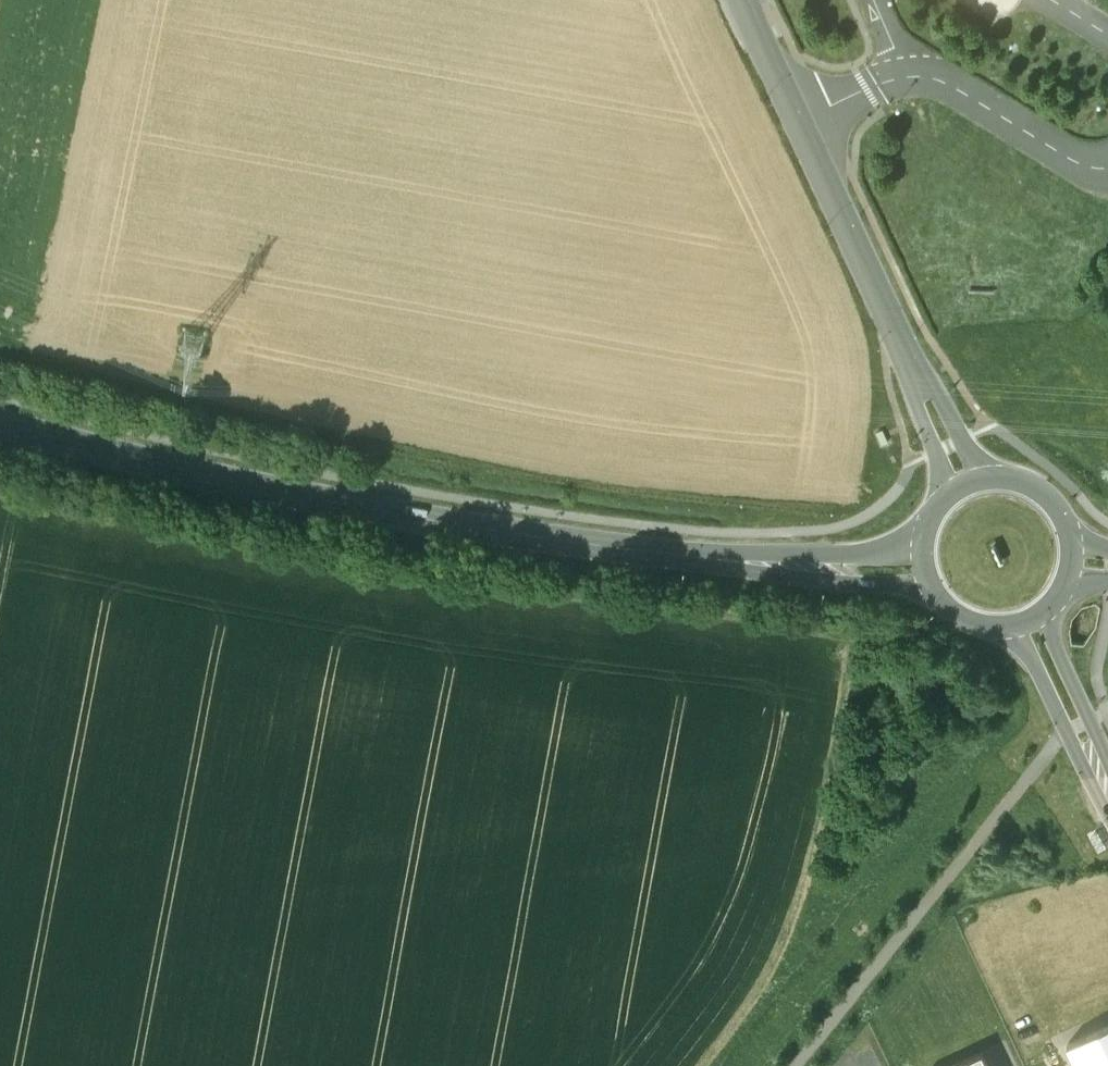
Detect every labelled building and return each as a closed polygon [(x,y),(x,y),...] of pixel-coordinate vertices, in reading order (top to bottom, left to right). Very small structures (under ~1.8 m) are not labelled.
[(1067,1044),(1078,1065),(1107,1065),(1107,1025),(1067,1044)] [(951,1065),(988,1065),(982,1052),(951,1065)]
